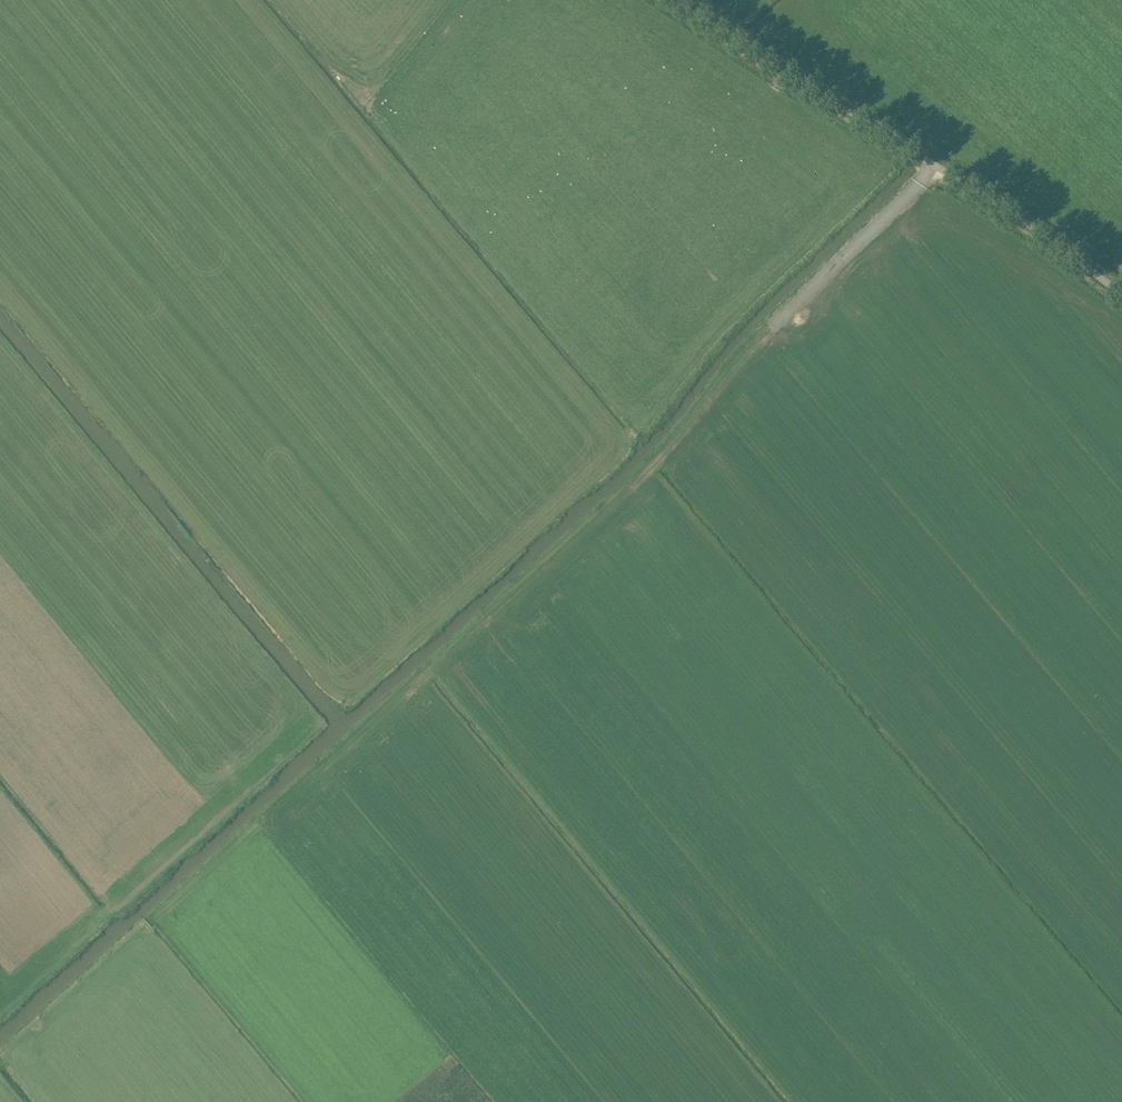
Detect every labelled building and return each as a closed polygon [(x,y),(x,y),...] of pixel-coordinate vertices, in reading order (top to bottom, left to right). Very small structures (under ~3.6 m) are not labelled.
[(770,317),(754,334),(762,342),(778,325),(770,317)]
